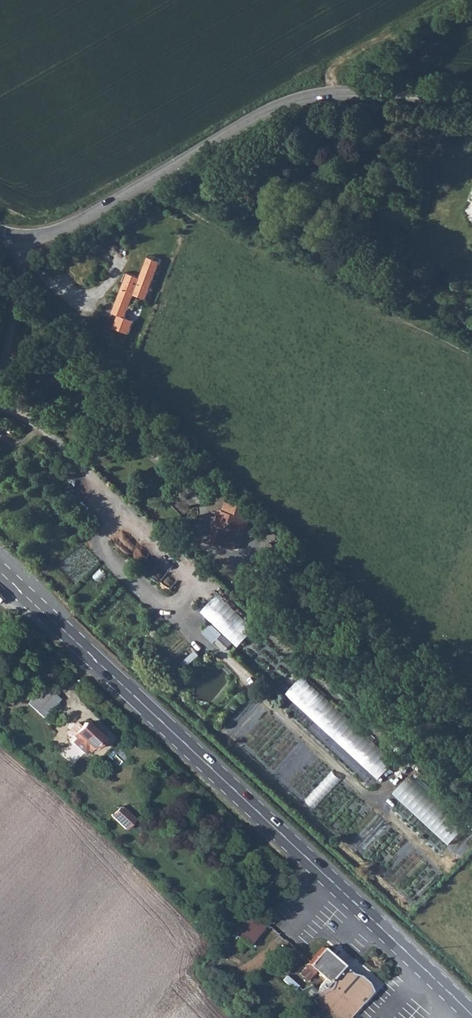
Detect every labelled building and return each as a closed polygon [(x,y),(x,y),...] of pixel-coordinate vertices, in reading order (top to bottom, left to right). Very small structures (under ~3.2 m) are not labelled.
[(142,277),(136,294),(148,299),(162,261),(150,256),(142,277)] [(129,274),(114,313),(128,317),(136,294),(142,277),(129,274)] [(221,511),(247,520),(250,511),(227,495),(221,511)] [(247,520),(221,511),(210,542),(231,549),(237,529),(244,531),(247,520)] [(257,630),(221,596),(203,613),(213,625),(205,634),(215,643),(223,635),(240,648),(257,630)] [(303,676),(287,693),(381,778),(397,760),(303,676)] [(46,686),(36,698),(51,711),(58,718),(61,714),(55,707),(61,700),(46,686)] [(51,711),(36,698),(28,705),(44,719),(51,711)] [(81,720),(77,716),(68,726),(72,730),(81,720)] [(104,741),(86,724),(74,737),(78,741),(75,744),(85,754),(88,751),(92,754),(104,741)] [(451,843),(467,826),(411,775),(395,792),(451,843)] [(124,807),(115,817),(128,829),(138,819),(124,807)] [(269,923),(254,911),(235,933),(251,945),(269,923)] [(357,1008),(372,992),(369,983),(360,975),(350,973),(324,949),(309,964),(327,979),(310,997),(332,1017),(350,1017),(349,1017),(357,1008)]
